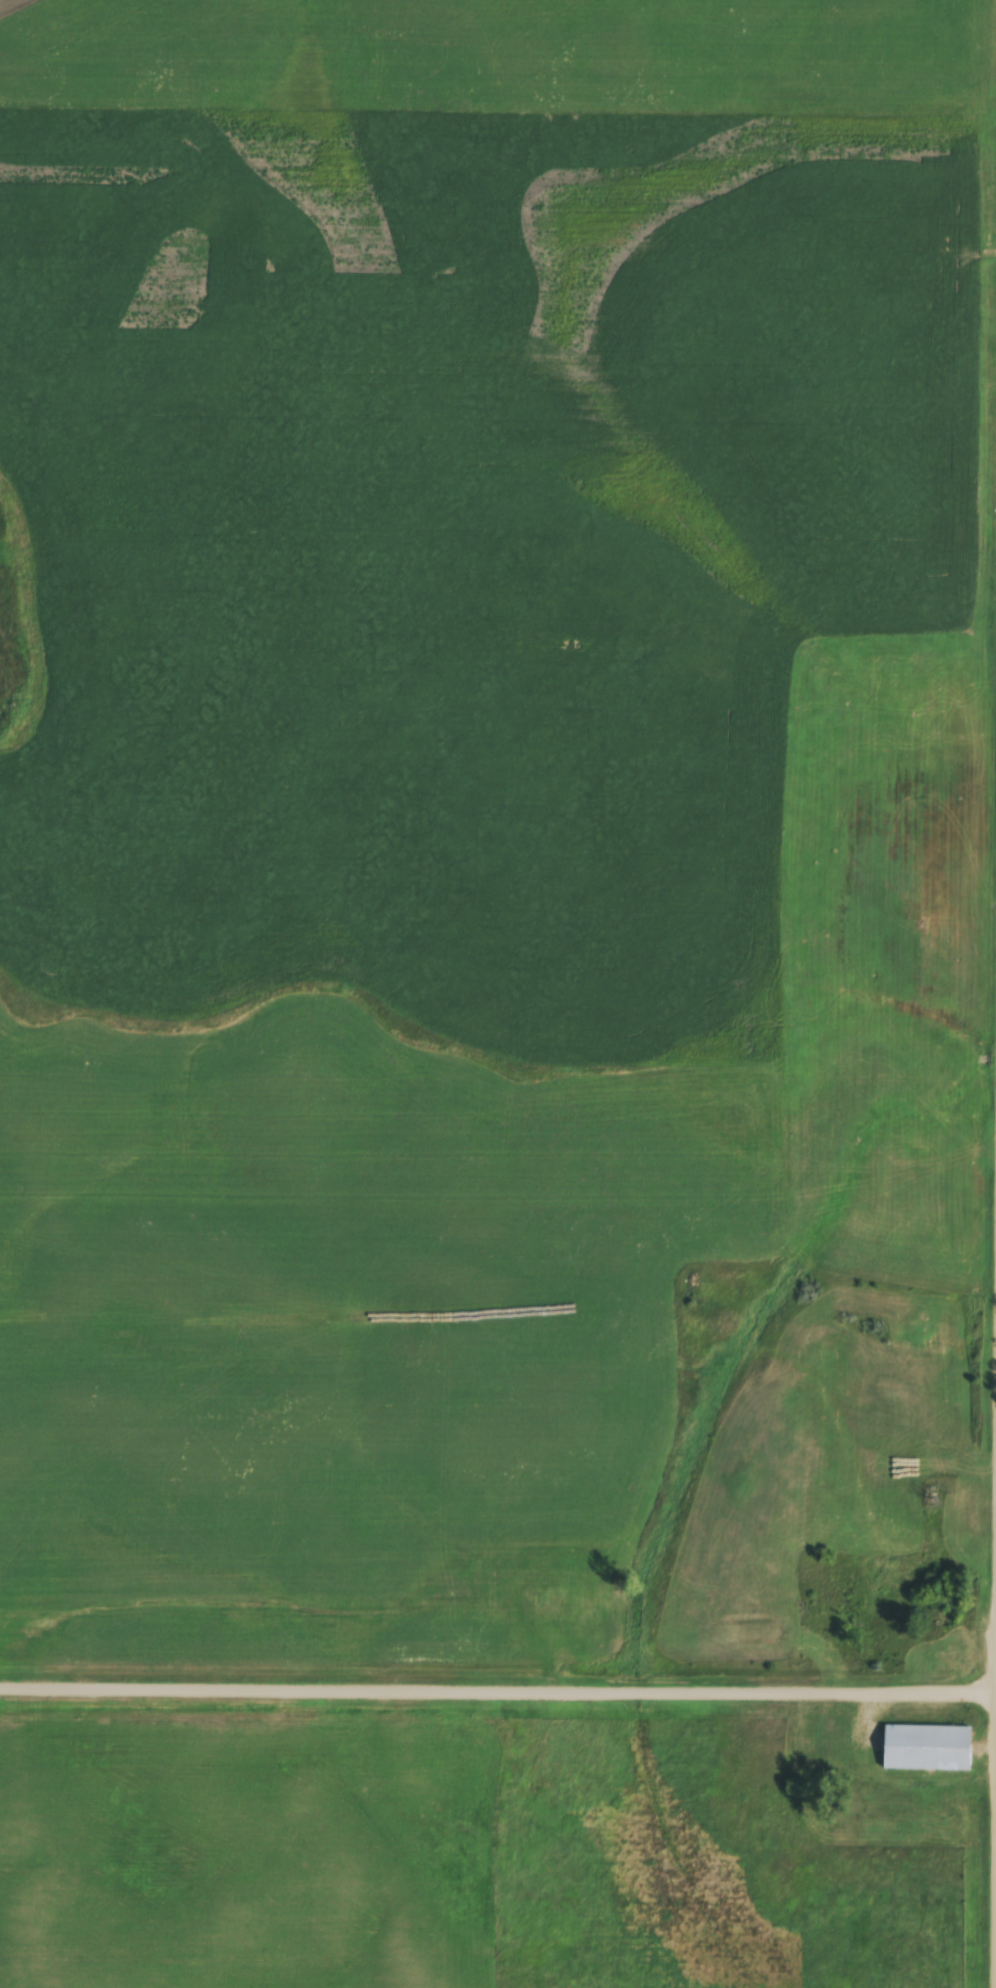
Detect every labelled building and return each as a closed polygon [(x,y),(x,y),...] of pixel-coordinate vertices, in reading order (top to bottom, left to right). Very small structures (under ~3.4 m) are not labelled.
[(972,1728),(885,1728),(884,1771),(972,1772),(972,1728)]
